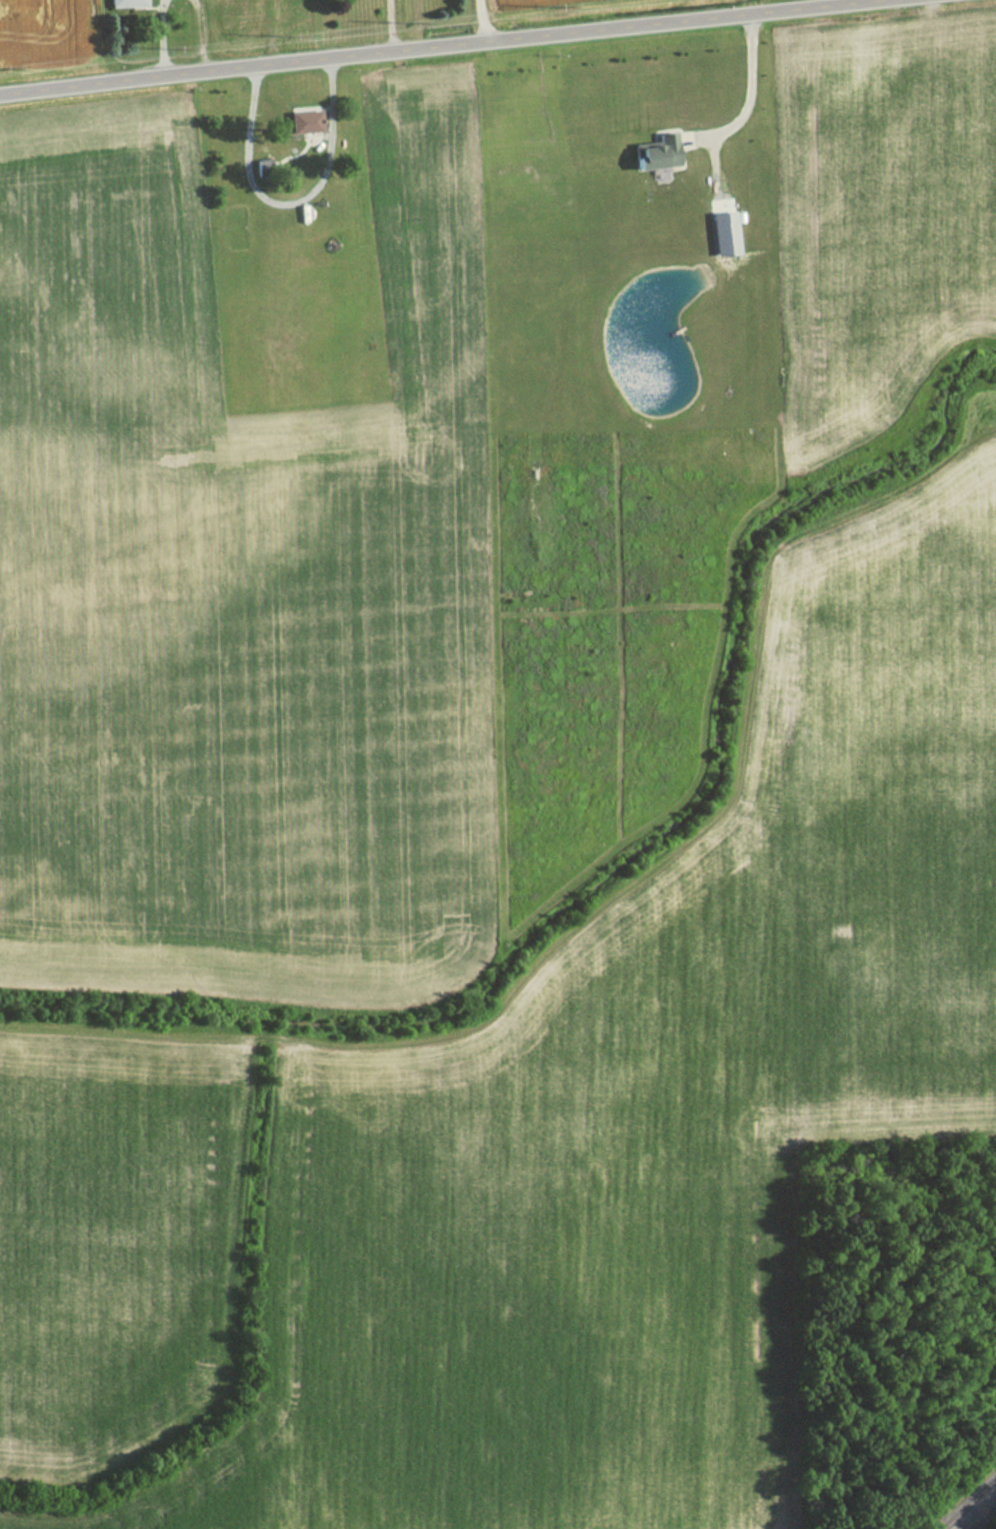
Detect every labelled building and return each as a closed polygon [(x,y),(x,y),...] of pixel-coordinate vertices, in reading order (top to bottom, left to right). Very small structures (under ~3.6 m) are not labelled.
[(143,0),(107,0),(107,9),(143,8),(143,0)]
